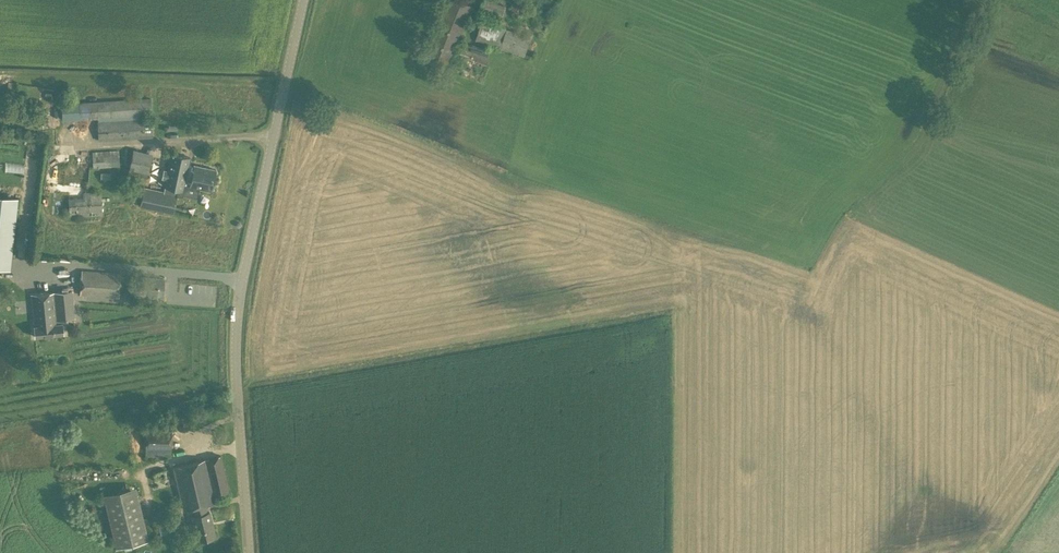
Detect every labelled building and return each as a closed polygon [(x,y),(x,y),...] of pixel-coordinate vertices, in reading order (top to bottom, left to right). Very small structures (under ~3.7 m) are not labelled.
[(426,54),(449,65),(473,6),(459,0),(448,0),(426,54)] [(500,18),(505,5),(491,0),(486,0),(482,12),(500,18)] [(512,9),(522,14),(528,0),(516,0),(512,9)] [(482,20),(479,30),(471,27),(469,34),(476,37),(475,40),(525,56),(531,37),(482,20)] [(151,98),(79,102),(71,103),(71,120),(152,115),(151,98)] [(97,121),(98,141),(153,137),(152,118),(97,121)] [(152,153),(133,149),(127,175),(146,179),(152,153)] [(93,167),(119,165),(118,150),(92,152),(93,167)] [(164,187),(163,191),(143,187),(139,206),(173,213),(177,189),(184,190),(185,184),(190,185),(212,190),(216,169),(193,164),(193,165),(189,164),(190,157),(171,153),(164,187)] [(69,217),(102,215),(101,191),(68,194),(69,217)] [(10,269),(18,198),(0,196),(0,268),(10,269)] [(81,270),(80,295),(119,298),(121,273),(81,270)] [(132,276),(130,297),(163,299),(165,278),(132,276)] [(76,323),(75,318),(73,290),(30,294),(34,326),(35,337),(63,333),(63,325),(76,323)] [(172,428),(145,428),(145,457),(172,457),(172,428)] [(216,502),(214,496),(230,492),(221,455),(173,466),(183,510),(216,502)] [(103,494),(116,547),(148,539),(135,486),(103,494)] [(216,536),(210,512),(192,516),(198,540),(216,536)] [(158,520),(161,535),(184,531),(184,527),(188,527),(185,515),(158,520)]
